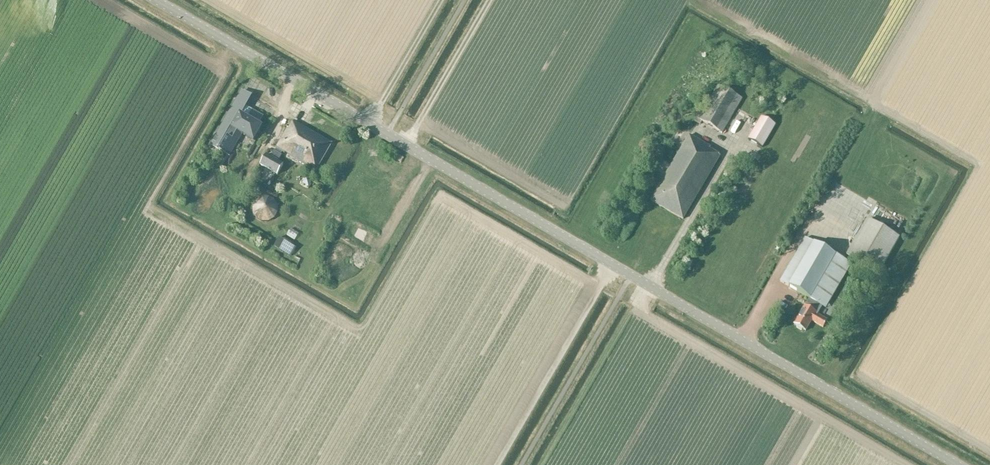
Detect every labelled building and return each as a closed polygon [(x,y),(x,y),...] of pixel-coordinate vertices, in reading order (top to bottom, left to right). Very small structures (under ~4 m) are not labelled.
[(743,99),(718,85),(698,120),(723,133),(743,99)] [(232,152),(242,134),(254,141),(261,128),(258,126),(263,118),(252,111),(251,113),(245,109),(252,97),(242,92),(211,146),(221,151),(223,147),(232,152)] [(776,125),(761,116),(748,140),(762,148),(776,125)] [(281,155),(282,153),(316,172),(333,145),(294,121),(289,129),(287,128),(276,149),(275,151),(271,157),(266,155),(260,166),(277,176),(284,165),(278,162),(282,156),(281,155)] [(711,148),(689,135),(651,201),(683,220),(721,157),(710,150),(711,148)] [(311,182),(305,178),(302,184),(308,187),(311,182)] [(269,223),(275,219),(278,213),(278,206),(275,201),(269,197),(261,197),(256,201),(253,206),(253,213),(256,219),(262,222),(269,223)] [(846,256),(879,274),(900,238),(867,219),(846,256)] [(299,234),(291,229),(287,236),(295,240),(299,234)] [(279,238),(274,246),(291,256),(296,248),(291,245),(292,243),(284,238),(283,240),(279,238)] [(826,309),(852,265),(805,238),(780,281),(809,299),(794,325),(806,332),(812,322),(823,328),(827,320),(818,315),(822,307),(826,309)] [(850,277),(844,290),(853,295),(859,282),(850,277)]
